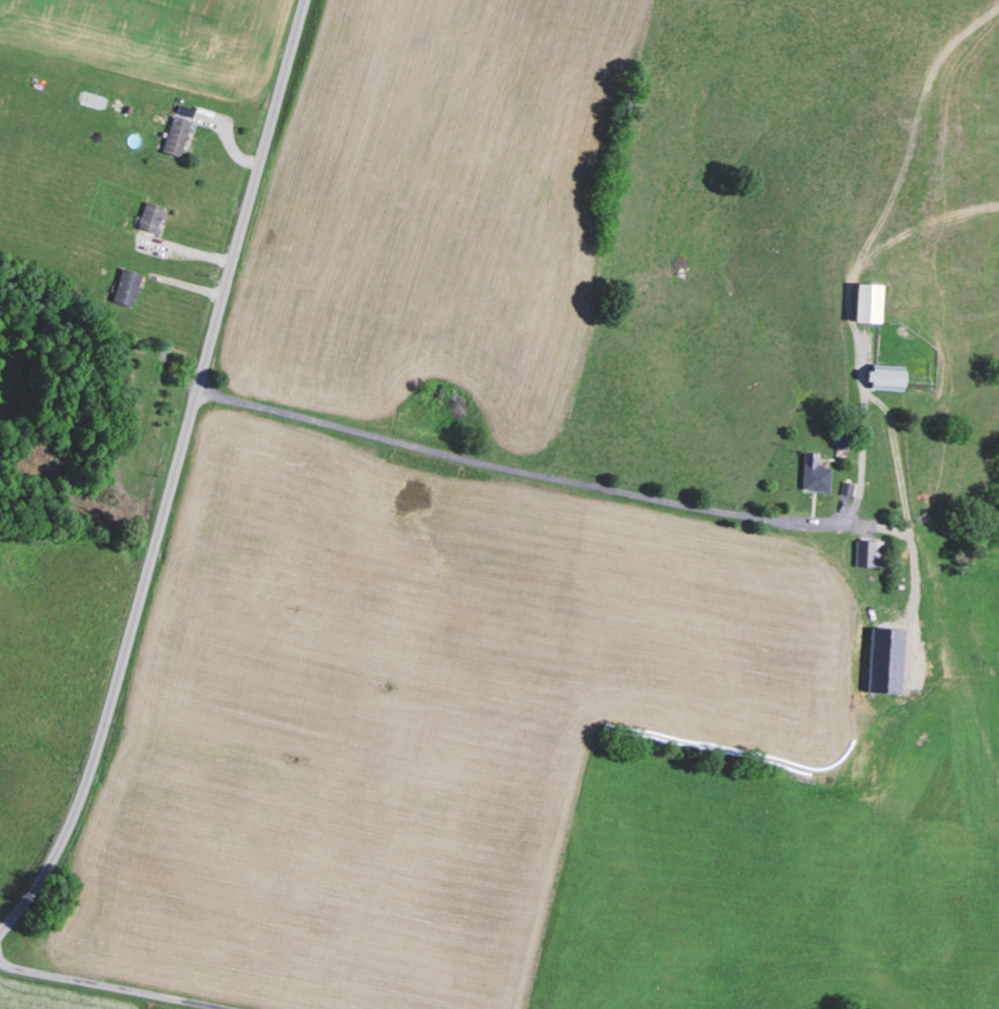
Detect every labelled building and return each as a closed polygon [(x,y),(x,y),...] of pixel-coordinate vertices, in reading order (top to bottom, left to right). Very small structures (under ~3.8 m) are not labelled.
[(179,156),(191,120),(173,115),(161,150),(179,156)] [(163,206),(145,200),(137,226),(155,232),(163,206)] [(112,299),(131,306),(142,273),(123,267),(112,299)] [(855,320),(880,321),(882,283),(856,282),(855,320)] [(903,390),(904,365),(869,363),(868,380),(871,380),(870,388),(903,390)] [(817,466),(818,452),(802,452),(801,489),(829,490),(830,467),(817,466)] [(882,565),(882,540),(856,540),(855,565),(882,565)] [(868,691),(901,693),(903,629),(871,628),(868,691)]
